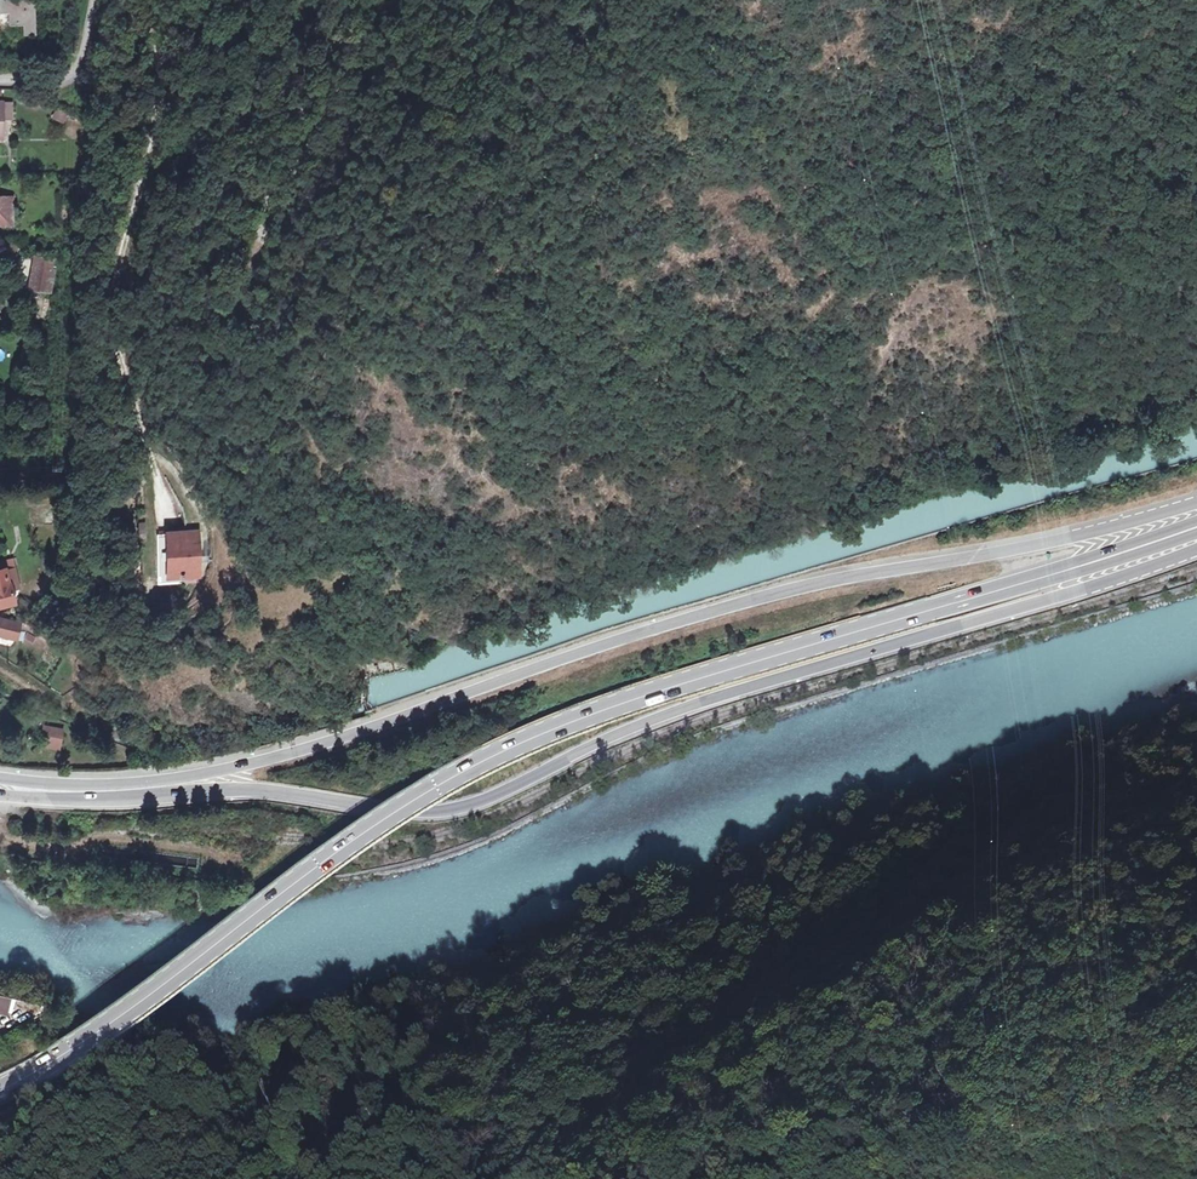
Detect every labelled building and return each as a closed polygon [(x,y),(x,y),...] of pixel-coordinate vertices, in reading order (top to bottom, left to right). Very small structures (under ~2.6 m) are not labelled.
[(9,25),(24,24),(24,35),(36,34),(35,0),(0,0),(0,12),(9,12),(9,25)] [(3,101),(3,120),(14,120),(14,101),(3,101)] [(58,109),(54,117),(64,122),(68,114),(58,109)] [(13,197),(0,197),(0,224),(1,225),(13,225),(13,197)] [(7,239),(7,254),(17,254),(17,249),(17,239),(7,239)] [(17,239),(17,249),(26,249),(26,239),(17,239)] [(37,256),(31,289),(51,292),(55,272),(52,271),(54,259),(37,256)] [(197,525),(159,524),(158,572),(197,572),(197,525)] [(15,603),(12,591),(17,590),(12,569),(16,568),(14,560),(3,563),(5,570),(0,571),(0,607),(15,603)] [(0,618),(0,635),(17,640),(21,623),(0,618)] [(39,748),(61,751),(64,728),(43,725),(39,748)]
